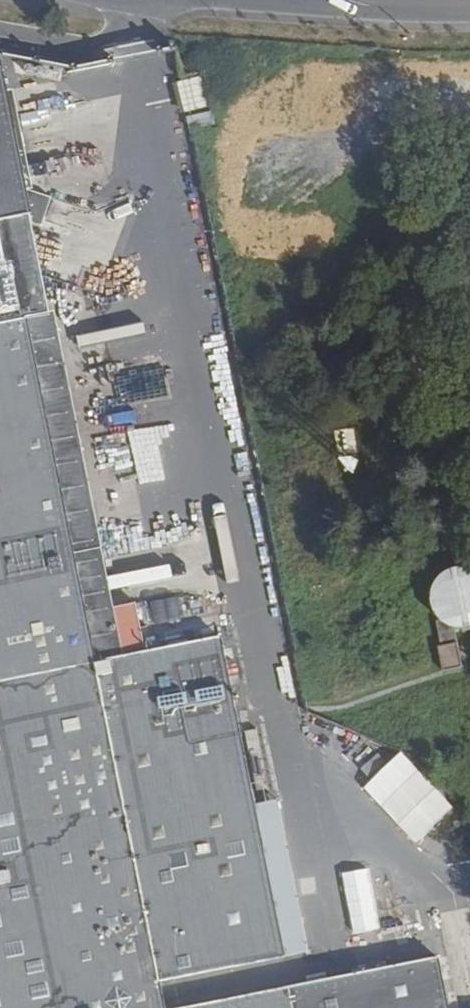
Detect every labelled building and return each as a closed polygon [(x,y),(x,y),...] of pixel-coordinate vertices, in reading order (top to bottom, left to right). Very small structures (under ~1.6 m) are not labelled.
[(0,49),(0,218),(34,211),(0,49)] [(183,112),(206,106),(198,76),(175,82),(183,112)] [(162,986),(288,959),(257,807),(229,673),(214,662),(202,653),(191,642),(148,650),(138,602),(119,606),(87,611),(38,365),(28,315),(0,320),(0,1007),(167,1007),(162,986)] [(66,359),(38,365),(87,611),(119,606),(66,359)] [(431,625),(469,623),(469,567),(429,569),(431,625)] [(202,653),(214,662),(229,673),(222,635),(191,642),(202,653)] [(436,644),(439,668),(459,665),(456,642),(436,644)] [(271,789),(260,730),(246,733),(259,792),(271,789)] [(415,845),(453,809),(398,751),(360,787),(415,845)] [(281,803),(257,807),(288,959),(311,953),(281,803)] [(441,959),(203,1007),(451,1007),(441,959)]
